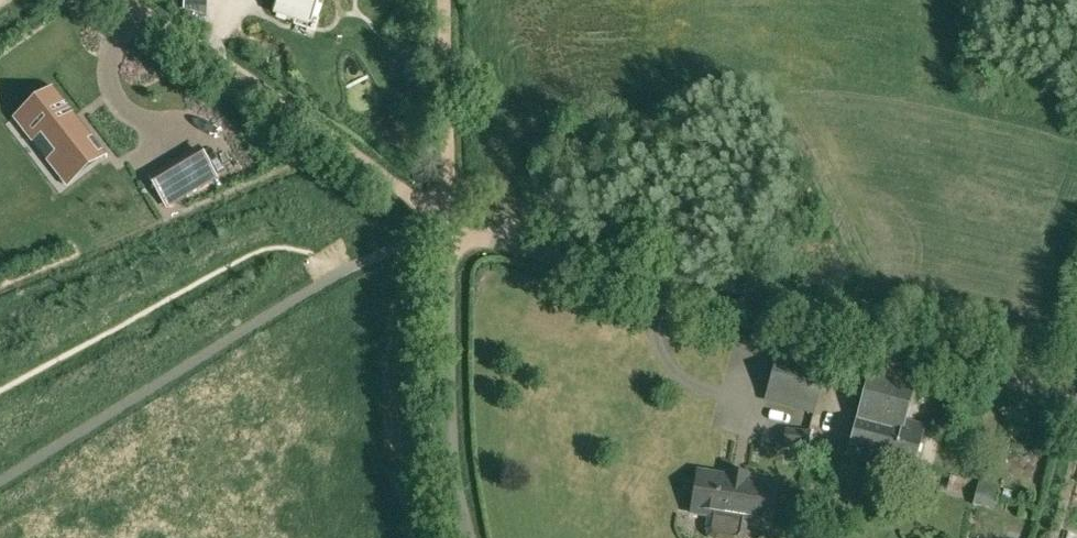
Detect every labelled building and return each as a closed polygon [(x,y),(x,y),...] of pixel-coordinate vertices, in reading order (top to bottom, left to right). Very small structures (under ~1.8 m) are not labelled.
[(272,12),(295,20),(296,21),(297,20),(310,25),(312,19),(319,0),(276,0),(272,12)] [(183,3),(183,9),(183,10),(184,9),(185,9),(207,17),(207,4),(183,3)] [(54,92),(22,117),(37,137),(45,131),(60,151),(48,161),(66,183),(98,158),(85,142),(91,137),(53,87),(51,88),(54,92)] [(177,169),(153,183),(166,206),(190,191),(177,169)] [(778,356),(777,361),(766,400),(814,413),(826,369),(778,356)] [(911,475),(924,427),(905,421),(916,379),(871,367),(846,457),(911,475)] [(809,433),(786,431),(784,446),(807,449),(809,433)] [(775,484),(748,480),(699,472),(692,514),(769,526),(775,484)] [(972,506),(993,512),(1001,488),(979,481),(972,506)]
